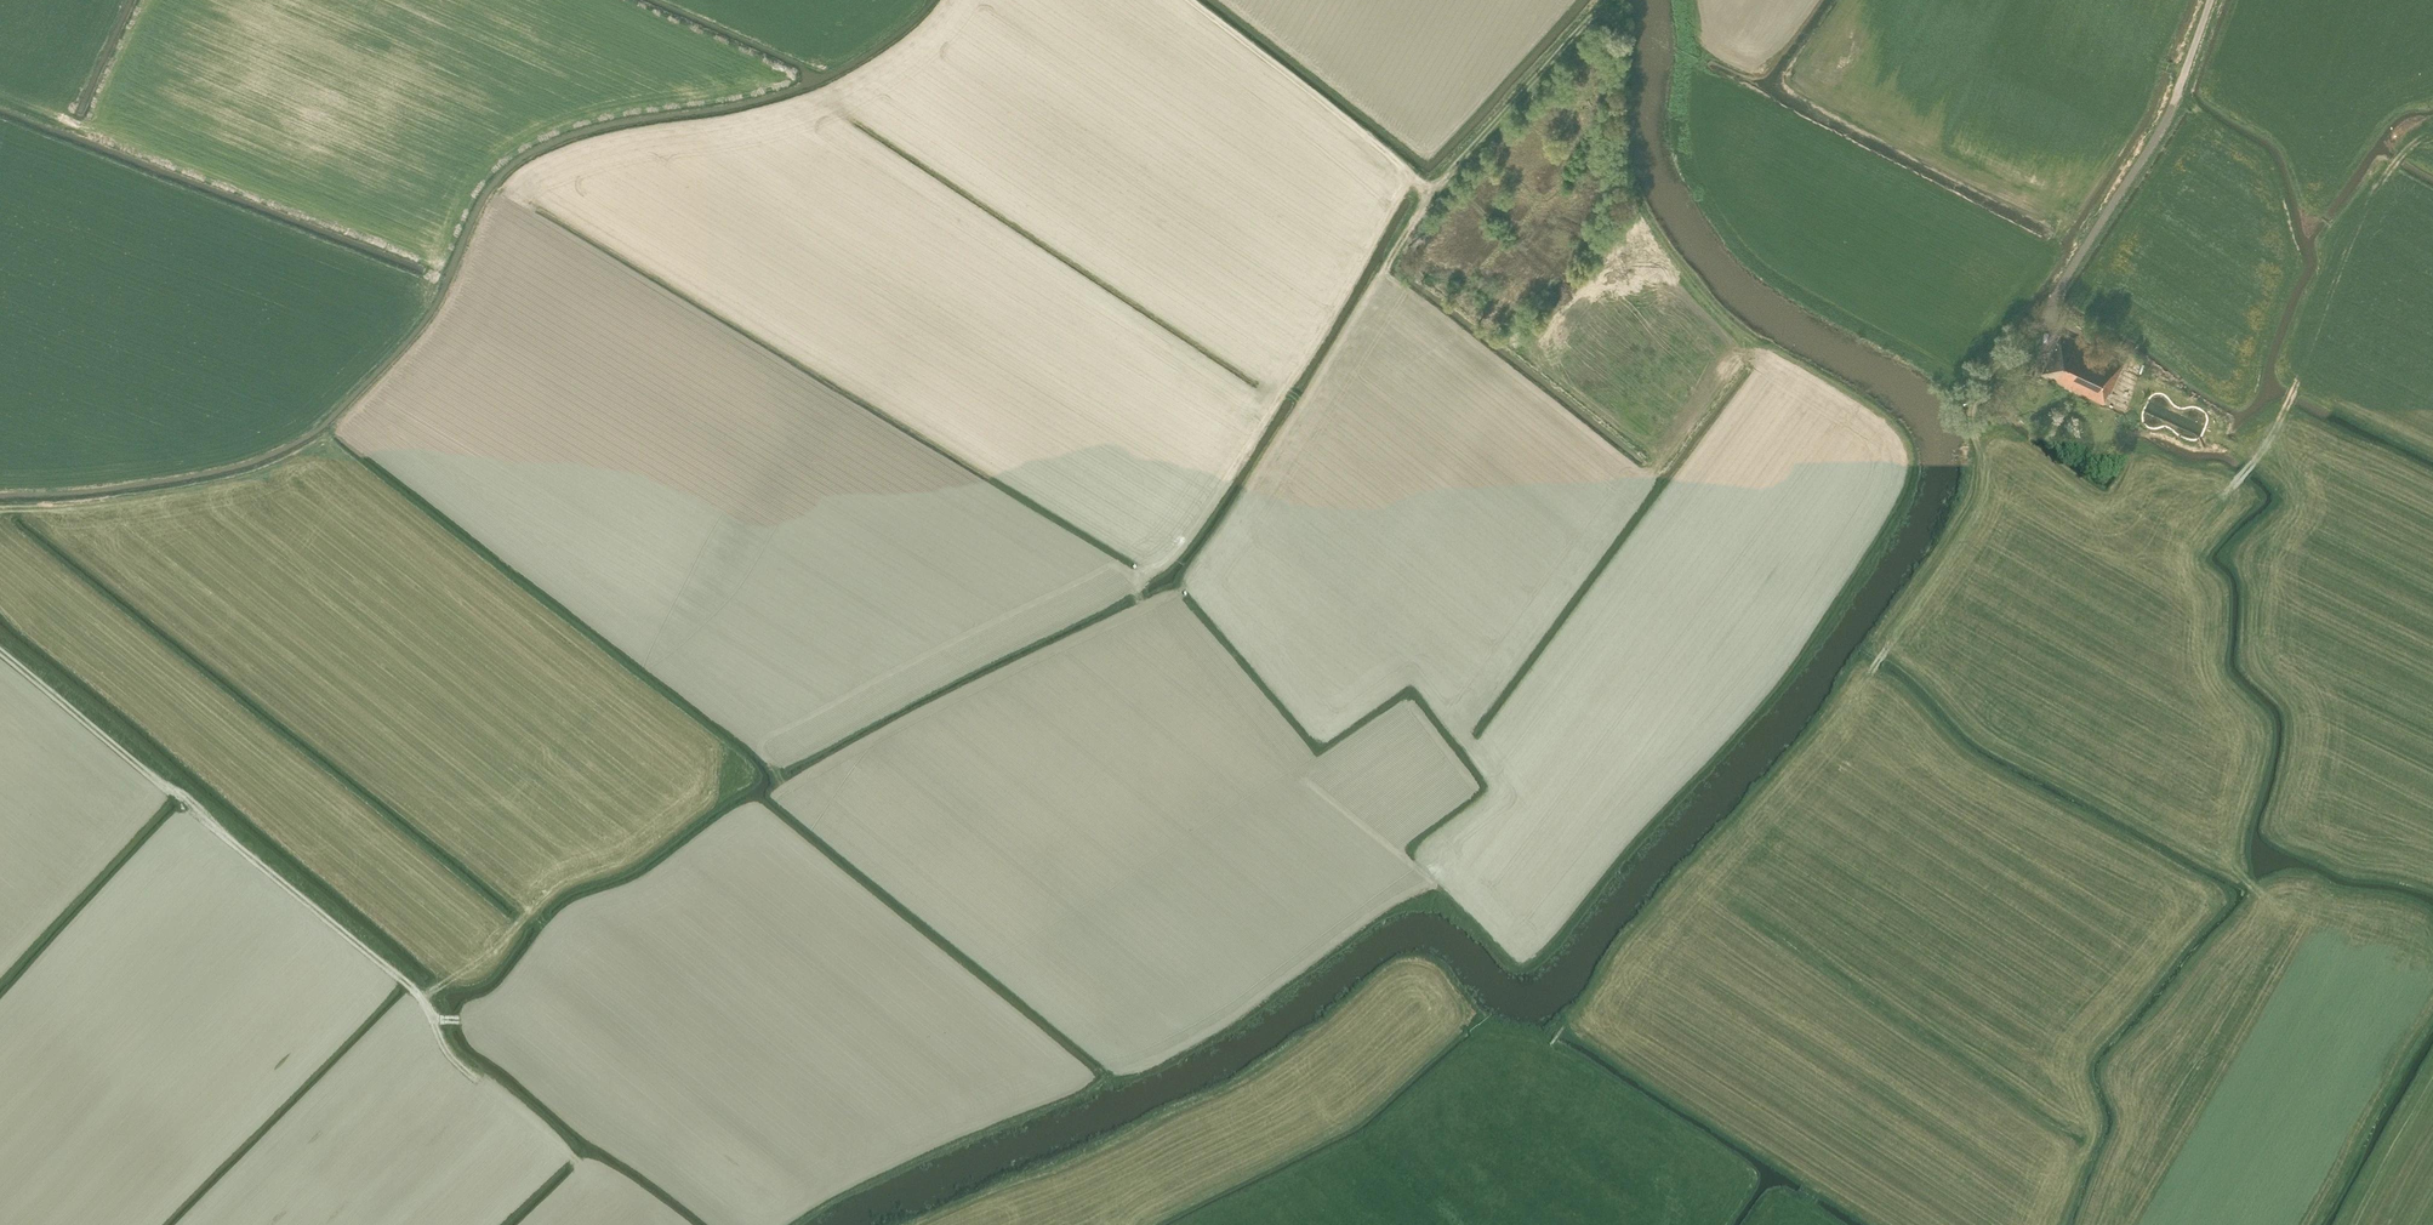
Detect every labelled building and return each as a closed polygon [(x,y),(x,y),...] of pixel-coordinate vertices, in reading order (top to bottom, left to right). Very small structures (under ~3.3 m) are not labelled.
[(2061,332),(2041,373),(2053,379),(2053,377),(2066,383),(2065,384),(2103,402),(2108,390),(2110,391),(2125,361),(2061,332)] [(2036,384),(2029,380),(2022,393),(2030,397),(2036,384)]
